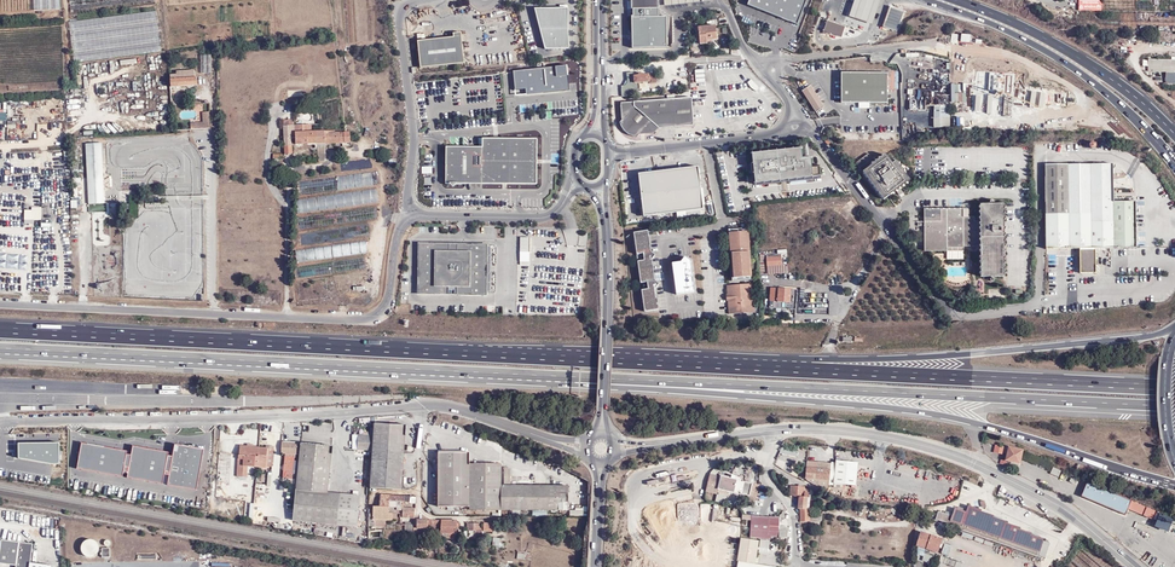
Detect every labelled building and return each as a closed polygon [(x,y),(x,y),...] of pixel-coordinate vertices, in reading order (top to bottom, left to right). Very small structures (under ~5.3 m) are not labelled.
[(69,13),(153,4),(153,0),(68,0),(69,13)] [(667,47),(666,17),(659,17),(651,17),(650,9),(658,8),(658,0),(631,0),(631,9),(633,9),(633,16),(631,16),(632,48),(667,47)] [(795,23),(805,0),(747,0),(745,4),(780,17),(795,23)] [(849,16),(872,24),(878,6),(880,0),(855,0),(849,16)] [(1076,10),(1174,11),(1174,0),(1076,0),(1076,10)] [(897,30),(904,8),(891,4),(884,25),(897,30)] [(545,49),(552,49),(568,48),(567,8),(534,8),(541,33),(545,49)] [(650,9),(651,17),(659,17),(658,8),(650,9)] [(155,12),(67,21),(71,61),(159,52),(155,12)] [(827,30),(841,35),(845,24),(827,18),(823,32),(826,33),(827,30)] [(701,45),(708,45),(707,40),(713,40),(718,40),(717,26),(707,27),(706,24),(696,25),(697,31),(700,32),(701,45)] [(464,63),(461,32),(453,33),(454,37),(417,41),(420,68),(464,63)] [(200,54),(201,73),(212,73),(211,54),(200,54)] [(1147,64),(1155,68),(1159,72),(1165,72),(1165,77),(1174,86),(1174,60),(1147,60),(1147,64)] [(566,64),(514,71),(516,89),(526,88),(527,95),(569,90),(566,64)] [(697,82),(708,81),(707,69),(696,69),(697,82)] [(168,73),(168,78),(170,78),(171,90),(197,90),(197,78),(193,78),(193,71),(174,73),(168,73)] [(639,75),(634,76),(633,72),(627,73),(627,83),(625,86),(621,86),(622,95),(622,97),(633,95),(638,89),(637,83),(649,82),(649,83),(657,82),(656,74),(644,75),(643,73),(639,74),(639,75)] [(887,103),(887,73),(841,73),(841,103),(887,103)] [(1174,86),(1165,77),(1165,82),(1170,86),(1174,86)] [(748,82),(756,90),(760,86),(752,78),(748,82)] [(969,97),(970,82),(961,82),(960,97),(969,97)] [(985,83),(970,82),(969,97),(968,110),(1011,112),(1012,85),(993,84),(988,82),(985,83)] [(810,86),(802,91),(816,113),(824,108),(826,111),(829,109),(821,97),(818,99),(810,86)] [(676,99),(621,103),(622,120),(620,122),(621,127),(624,131),(628,134),(632,136),(637,136),(638,135),(653,133),(658,128),(694,125),(691,98),(676,99)] [(938,128),(952,128),(952,124),(951,105),(937,105),(938,128)] [(188,131),(208,129),(207,112),(200,112),(200,122),(188,123),(188,131)] [(284,126),(284,146),(293,146),(295,137),(297,137),(297,143),(318,142),(318,139),(319,130),(312,130),(312,124),(284,126)] [(336,130),(324,131),(325,141),(352,140),(352,131),(347,131),(336,131),(336,130)] [(535,181),(535,140),(480,138),(481,144),(444,144),(444,180),(535,181)] [(101,142),(85,143),(88,204),(105,203),(101,142)] [(318,158),(318,162),(327,161),(326,148),(325,146),(317,146),(318,154),(318,158)] [(801,148),(752,153),(755,183),(779,181),(821,176),(819,166),(812,167),(811,157),(802,158),(801,148)] [(869,162),(879,155),(875,149),(862,158),(866,164),(869,162)] [(882,158),(871,165),(868,167),(888,196),(902,186),(906,184),(916,177),(910,168),(911,166),(907,164),(908,163),(905,161),(906,159),(902,157),(898,159),(893,150),(882,158)] [(882,158),(879,155),(869,162),(871,165),(882,158)] [(1113,194),(1113,165),(1048,166),(1047,249),(1080,248),(1095,248),(1111,247),(1135,247),(1134,201),(1113,201),(1113,194)] [(643,217),(677,213),(700,210),(703,209),(698,167),(654,172),(638,174),(641,195),(643,217)] [(311,193),(337,190),(336,180),(340,180),(342,189),(373,185),(372,172),(310,179),(311,193)] [(930,232),(930,249),(952,249),(953,246),(968,246),(969,244),(986,245),(986,276),(1009,275),(1010,204),(987,203),(986,220),(980,219),(980,216),(969,215),(969,207),(930,206),(930,232)] [(42,219),(41,206),(26,206),(26,219),(42,219)] [(700,210),(677,213),(677,218),(701,216),(700,210)] [(651,252),(648,230),(633,233),(637,255),(643,253),(644,260),(637,261),(641,283),(647,282),(648,289),(641,290),(644,312),(659,310),(656,288),(659,284),(655,280),(652,260),(655,255),(651,252)] [(751,277),(748,234),(730,236),(733,279),(751,277)] [(521,238),(520,253),(530,253),(531,238),(521,238)] [(297,262),(368,255),(366,242),(296,249),(297,262)] [(487,244),(419,244),(419,294),(486,295),(487,244)] [(1095,270),(1095,248),(1080,248),(1080,271),(1095,270)] [(27,270),(29,255),(0,252),(0,267),(27,270)] [(695,292),(690,261),(685,257),(681,262),(672,263),(676,295),(695,292)] [(782,257),(766,258),(767,266),(782,265),(782,257)] [(754,313),(752,284),(727,285),(728,294),(726,294),(727,301),(728,301),(729,314),(754,313)] [(769,301),(790,303),(790,301),(795,301),(795,294),(791,294),(791,289),(770,288),(769,301)] [(374,423),(373,435),(372,451),(370,488),(402,490),(404,449),(406,425),(374,423)] [(372,451),(373,435),(353,434),(351,449),(372,451)] [(266,448),(274,449),(275,441),(267,440),(266,448)] [(18,442),(18,445),(14,445),(14,458),(19,458),(50,464),(59,464),(59,442),(18,442)] [(169,452),(133,446),(130,467),(125,467),(127,451),(82,443),(77,469),(123,477),(124,472),(128,472),(127,478),(163,484),(165,475),(166,468),(169,452)] [(332,447),(301,444),(293,521),(358,528),(361,496),(328,493),(332,447)] [(171,469),(166,468),(165,475),(169,475),(168,485),(197,490),(204,450),(175,445),(171,469)] [(1002,447),(994,445),(993,453),(1001,454),(1002,447)] [(257,467),(259,447),(240,446),(239,455),(244,456),(243,466),(248,467),(257,467)] [(266,448),(259,447),(257,467),(258,467),(266,468),(267,466),(272,467),(274,449),(266,448)] [(797,455),(798,449),(781,447),(780,453),(797,455)] [(1004,460),(1018,463),(1020,450),(1007,448),(1004,460)] [(469,510),(568,510),(568,506),(568,486),(501,486),(501,465),(470,464),(470,453),(438,452),(438,507),(469,507),(469,510)] [(248,477),(248,467),(243,466),(244,456),(239,455),(238,455),(237,476),(248,477)] [(285,458),(283,478),(293,479),(295,459),(285,458)] [(859,462),(837,460),(834,483),(857,485),(859,462)] [(828,481),(830,469),(807,467),(805,478),(814,479),(813,482),(813,484),(818,484),(820,484),(821,484),(821,480),(828,481)] [(1052,467),(1050,474),(1059,476),(1061,469),(1052,467)] [(748,496),(747,499),(755,501),(759,485),(710,474),(706,492),(717,495),(718,492),(727,494),(727,492),(740,495),(740,494),(748,496)] [(1130,500),(1086,482),(1080,496),(1124,515),(1130,500)] [(264,494),(271,494),(272,484),(256,483),(255,501),(253,523),(257,524),(258,516),(262,516),(264,494)] [(296,486),(281,484),(280,494),(288,495),(287,508),(293,508),(296,486)] [(791,485),(790,495),(795,497),(799,497),(798,509),(800,509),(800,521),(809,521),(808,509),(807,510),(807,498),(810,498),(810,489),(805,489),(805,487),(791,485)] [(380,494),(379,507),(389,507),(397,507),(397,510),(401,511),(404,511),(404,508),(404,502),(409,503),(411,496),(380,494)] [(1132,501),(1129,510),(1152,518),(1155,509),(1132,501)] [(245,517),(253,518),(254,503),(246,502),(245,517)] [(966,512),(956,508),(952,520),(1039,550),(1042,541),(1031,537),(1032,534),(1019,530),(1020,528),(1007,524),(1008,522),(996,518),(997,515),(984,511),(985,509),(969,503),(966,512)] [(379,507),(368,506),(368,526),(375,526),(375,520),(386,520),(392,520),(392,519),(392,513),(389,513),(389,507),(379,507)] [(397,507),(389,507),(389,513),(392,513),(392,519),(397,519),(397,514),(401,514),(401,511),(397,510),(397,507)] [(293,508),(287,508),(285,522),(288,522),(288,529),(291,529),(293,508)] [(414,518),(415,509),(404,508),(404,511),(401,511),(401,514),(401,517),(414,518)] [(770,537),(779,537),(779,538),(788,538),(788,527),(779,526),(780,519),(781,520),(782,520),(783,520),(784,519),(785,518),(785,517),(785,516),(785,515),(784,514),(785,513),(785,512),(785,511),(784,511),(783,511),(782,511),(782,513),(781,514),(780,515),(779,516),(779,517),(779,518),(742,515),(742,520),(751,520),(750,537),(759,538),(770,540),(770,537)] [(935,520),(948,524),(951,516),(937,512),(935,520)] [(1173,518),(1160,513),(1154,526),(1167,531),(1173,518)] [(284,521),(262,517),(261,525),(268,526),(270,524),(271,523),(272,524),(274,527),(283,529),(284,521)] [(375,520),(375,526),(375,527),(383,528),(383,524),(386,524),(386,520),(375,520)] [(413,533),(416,533),(416,534),(422,534),(422,536),(429,536),(429,530),(427,530),(428,528),(433,528),(433,533),(440,533),(441,520),(417,520),(417,529),(413,529),(413,533)] [(440,533),(440,538),(456,539),(456,536),(457,520),(441,520),(440,533)] [(467,523),(467,530),(492,531),(493,524),(484,524),(484,528),(480,528),(480,523),(467,523)] [(940,538),(919,531),(915,544),(924,548),(923,553),(933,556),(937,547),(940,538)] [(756,564),(759,541),(740,538),(737,561),(738,562),(737,566),(774,566),(756,564)] [(33,544),(19,542),(2,540),(0,551),(0,563),(16,566),(53,566),(54,566),(30,563),(33,544)] [(99,550),(99,548),(99,546),(98,545),(97,543),(96,542),(94,541),(92,540),(90,540),(89,540),(87,541),(85,541),(84,543),(82,545),(82,547),(82,549),(82,551),(83,553),(84,555),(85,556),(88,557),(90,557),(92,557),(93,557),(95,556),(96,555),(97,555),(98,554),(98,552),(99,550)] [(948,555),(950,545),(942,543),(941,553),(948,555)] [(1086,543),(1067,564),(1069,566),(1115,566),(1086,543)] [(110,557),(110,548),(102,548),(102,557),(110,557)] [(531,561),(533,552),(517,550),(516,558),(531,561)]
